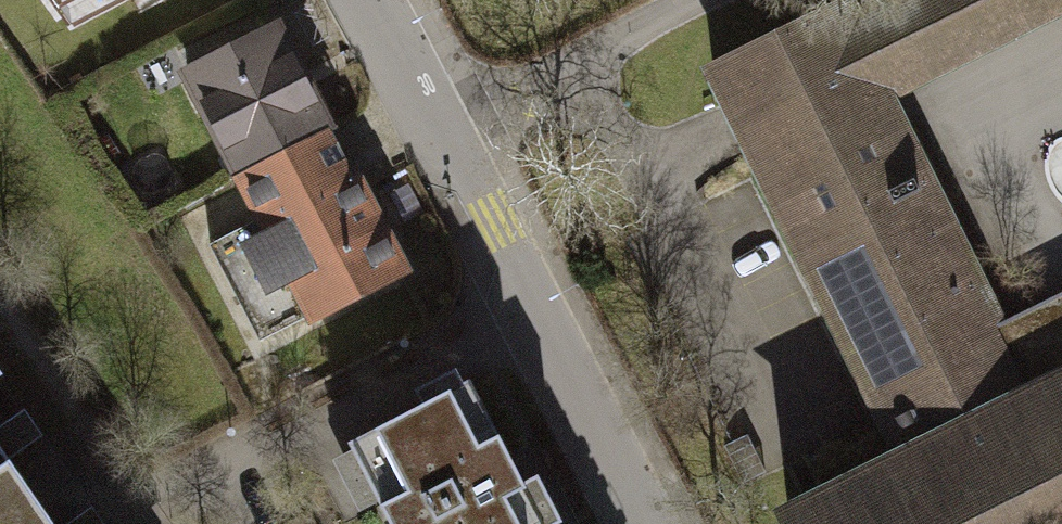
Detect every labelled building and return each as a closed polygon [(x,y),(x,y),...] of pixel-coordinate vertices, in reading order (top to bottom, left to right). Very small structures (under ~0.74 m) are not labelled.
[(67,23),(114,0),(50,0),(67,23)] [(1061,16),(1061,0),(889,0),(849,20),(889,101),(1061,16)] [(1039,391),(1034,394),(999,323),(889,101),(849,20),(841,4),(712,68),(905,458),(788,515),(792,523),(1061,523),(1061,437),(1039,391)] [(189,74),(241,174),(322,132),(323,134),(329,131),(276,29),(189,74)] [(323,134),(322,132),(241,174),(239,175),(263,217),(210,244),(259,340),(312,313),(313,315),(402,269),(352,172),(345,176),(323,134)] [(1019,313),(1029,333),(1061,321),(1061,292),(1019,313)] [(1029,333),(1019,313),(999,323),(1034,394),(1039,391),(1061,437),(1061,321),(1029,333)] [(348,443),(390,523),(555,523),(562,521),(538,474),(523,482),(470,380),(463,383),(456,369),(414,390),(422,405),(348,443)] [(31,492),(0,447),(0,523),(54,523),(31,492)]
